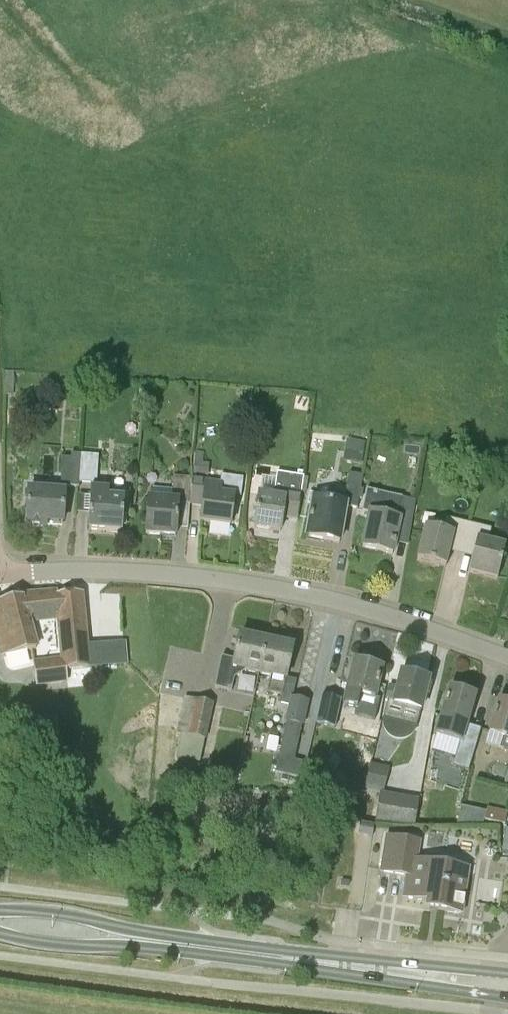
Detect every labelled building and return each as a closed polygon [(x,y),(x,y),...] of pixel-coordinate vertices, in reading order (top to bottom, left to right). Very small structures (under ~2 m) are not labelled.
[(72,393),(81,393),(82,380),(73,379),(72,393)] [(343,461),(362,464),(366,443),(347,440),(343,461)] [(193,476),(208,477),(209,464),(202,463),(204,452),(195,452),(193,476)] [(130,490),(110,489),(97,489),(99,456),(81,455),(80,460),(79,483),(91,483),(88,518),(90,518),(89,530),(120,532),(122,511),(128,512),(130,490)] [(302,497),(304,477),(306,459),(299,457),(296,476),(277,473),(275,494),(259,492),(254,528),(280,532),(282,517),(296,519),(299,496),(302,497)] [(79,483),(80,460),(62,459),(61,487),(79,489),(79,483)] [(339,543),(345,509),(358,511),(364,477),(349,474),(346,497),(332,495),(331,501),(315,498),(312,518),(308,537),(339,543)] [(233,505),(234,497),(241,497),(244,478),(221,475),(220,492),(204,491),(203,502),(200,522),(230,525),(233,505)] [(64,492),(48,491),(28,490),(26,526),(41,527),(42,521),(62,522),(64,492)] [(392,554),(395,543),(407,546),(417,501),(391,496),(387,516),(370,513),(366,528),(362,548),(392,554)] [(177,516),(177,501),(148,500),(145,534),(163,535),(163,533),(174,534),(174,536),(175,536),(177,516)] [(461,555),(468,523),(445,517),(442,531),(425,527),(422,540),(417,560),(445,567),(449,552),(461,555)] [(489,543),(492,529),(468,523),(461,555),(472,558),(469,572),(497,579),(505,546),(489,543)] [(86,668),(84,645),(80,594),(28,598),(30,622),(59,620),(62,659),(34,662),(36,685),(67,682),(67,669),(86,668)] [(30,622),(28,598),(21,598),(0,604),(0,651),(1,657),(36,647),(30,622)] [(260,675),(266,642),(239,636),(235,656),(229,684),(244,687),(247,672),(260,675)] [(113,641),(115,666),(128,665),(126,640),(113,641)] [(286,679),(288,667),(293,648),(266,642),(260,675),(272,677),(268,694),(281,697),(279,704),(289,706),(279,756),(296,761),(309,703),(292,699),(296,681),(286,679)] [(374,699),(377,688),(381,669),(354,662),(350,682),(344,705),(356,709),(360,695),(374,699)] [(416,728),(421,711),(428,681),(416,678),(416,677),(401,674),(397,689),(389,687),(385,700),(387,700),(382,719),(416,728)] [(436,733),(461,741),(466,725),(475,695),(450,688),(441,718),(436,733)] [(176,734),(180,735),(204,739),(206,740),(213,704),(184,697),(176,734)] [(322,698),(315,725),(334,730),(341,702),(322,698)] [(498,702),(486,744),(507,750),(507,705),(498,702)] [(457,755),(453,769),(468,774),(473,759),(481,730),(466,725),(461,741),(457,755)] [(175,758),(200,763),(204,739),(180,735),(175,758)] [(371,764),(365,790),(382,794),(388,768),(371,764)] [(359,771),(357,777),(343,774),(339,786),(363,792),(368,773),(359,771)] [(383,796),(379,818),(412,824),(416,803),(383,796)] [(484,820),(485,813),(461,807),(457,825),(483,825),(484,820)] [(487,808),(485,813),(484,820),(505,825),(507,813),(487,808)] [(375,827),(360,824),(359,835),(372,837),(375,827)] [(462,914),(469,870),(417,860),(420,843),(392,838),(388,863),(408,866),(403,898),(427,902),(426,908),(462,914)] [(496,854),(497,849),(494,845),(489,845),(485,848),(484,853),(487,857),(492,857),(496,854)]
